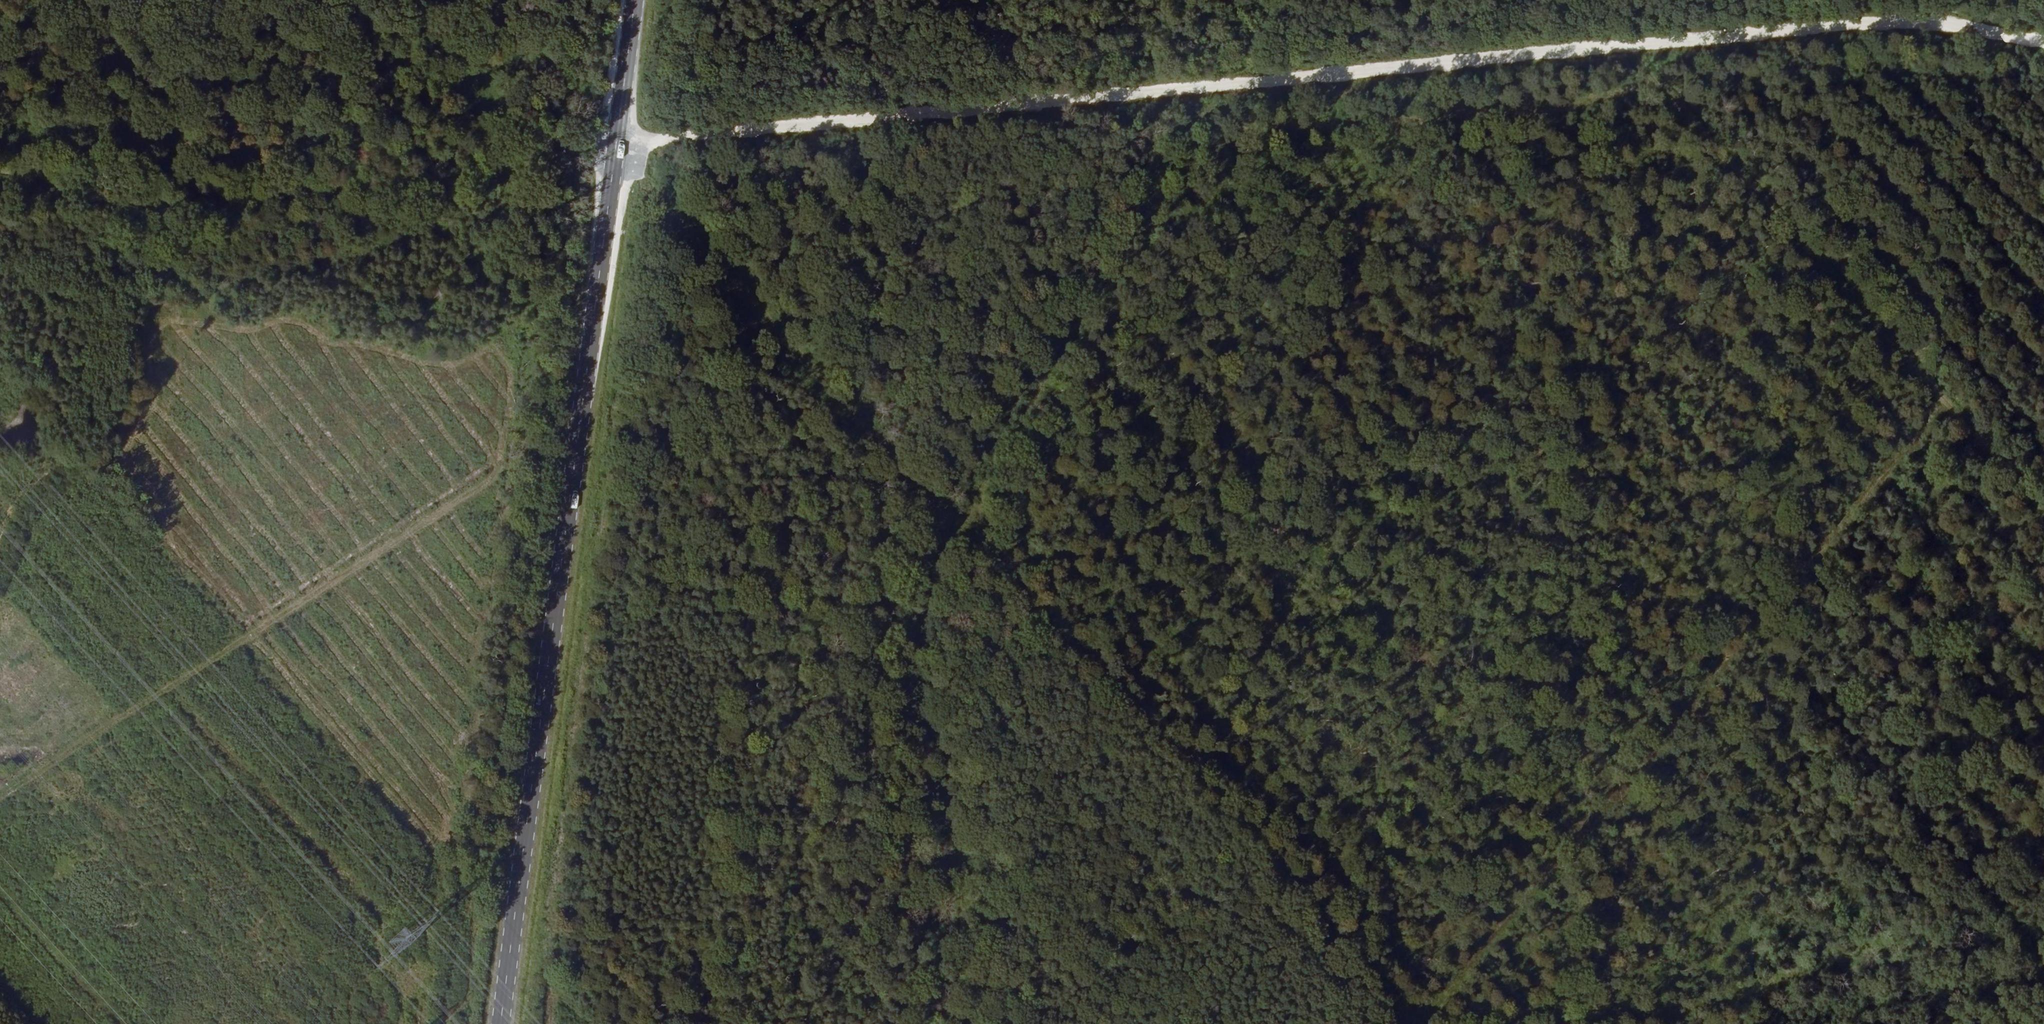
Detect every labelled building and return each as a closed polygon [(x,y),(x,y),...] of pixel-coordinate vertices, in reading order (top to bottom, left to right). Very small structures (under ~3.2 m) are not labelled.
[(580,191),(569,190),(567,206),(582,208),(582,199),(580,198),(580,191)] [(560,240),(559,230),(542,230),(542,240),(560,240)]
